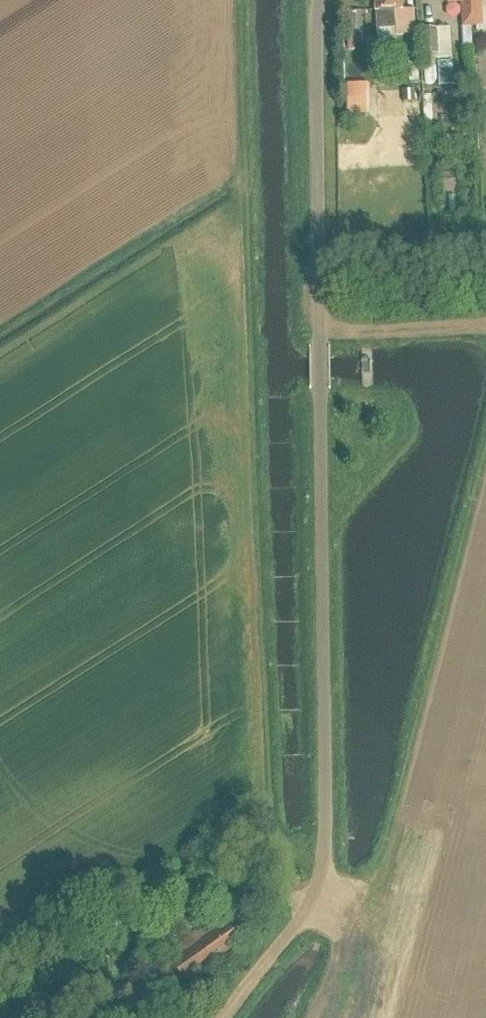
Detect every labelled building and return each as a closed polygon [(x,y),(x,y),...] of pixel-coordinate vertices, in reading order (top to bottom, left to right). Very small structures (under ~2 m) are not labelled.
[(378,31),(396,30),(395,12),(403,12),(403,0),(376,0),(378,31)] [(450,4),(462,4),(464,28),(473,28),(472,0),(450,0),(450,4)] [(473,28),(478,28),(478,33),(485,33),(485,0),(472,0),(473,28)] [(349,16),(350,36),(363,36),(363,15),(349,16)] [(425,31),(425,55),(439,55),(438,30),(425,31)] [(217,919),(164,957),(184,986),(203,972),(208,978),(242,953),(217,919)]
